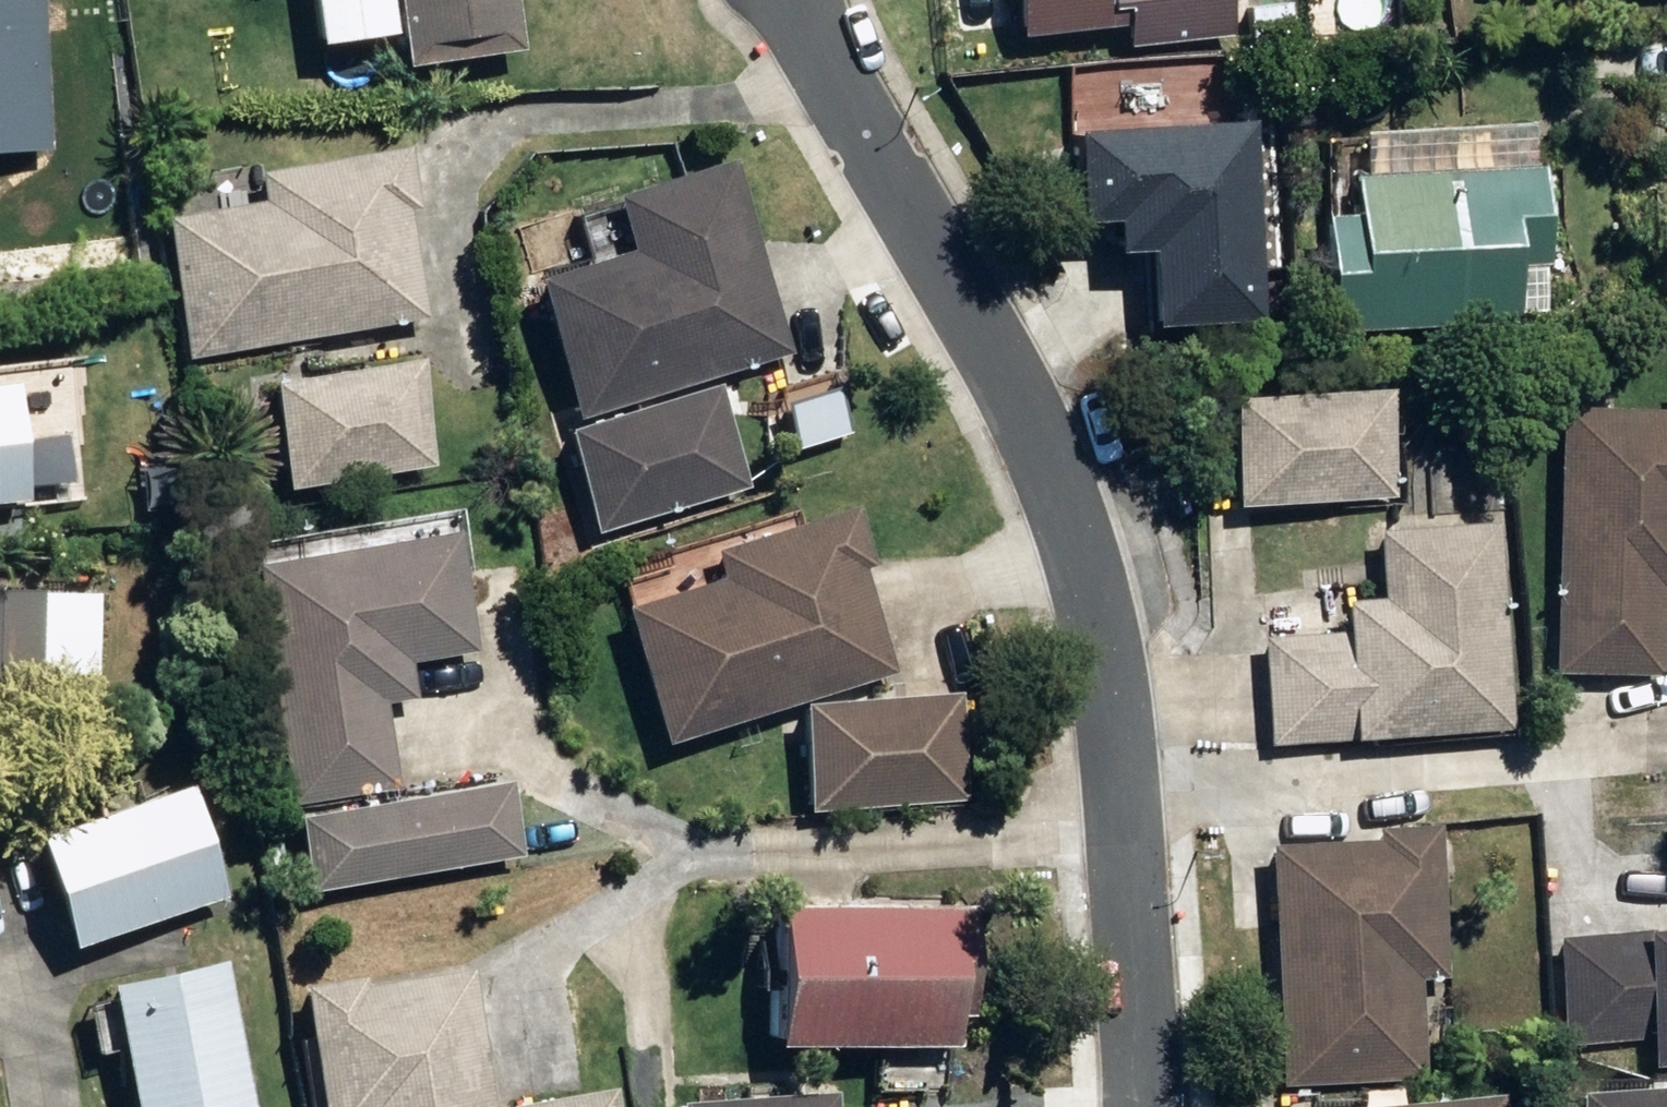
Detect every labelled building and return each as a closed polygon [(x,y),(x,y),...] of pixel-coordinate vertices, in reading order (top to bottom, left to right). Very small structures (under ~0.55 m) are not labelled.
[(53,139),(46,0),(0,0),(0,141),(53,139)] [(409,72),(527,55),(519,0),(398,0),(409,72)] [(1024,42),(1151,28),(1148,0),(1020,0),(1024,42)] [(1172,14),(1206,13),(1205,0),(1172,0),(1172,14)] [(1242,111),(1071,121),(1077,207),(1108,205),(1110,240),(1141,238),(1145,312),(1253,306),(1242,111)] [(164,220),(186,354),(421,314),(404,207),(412,208),(402,148),(258,173),(262,203),(164,220)] [(536,279),(575,410),(785,348),(730,163),(615,198),(631,252),(536,279)] [(1329,324),(1329,336),(1521,326),(1520,310),(1542,309),(1541,286),(1519,287),(1518,273),(1552,270),(1547,173),(1359,183),(1361,223),(1327,224),(1330,270),(1320,269),(1323,324),(1329,324)] [(12,291),(6,248),(0,248),(0,293),(12,291)] [(274,386),(293,494),(437,469),(419,361),(274,386)] [(30,505),(15,386),(0,387),(0,508),(30,505)] [(567,436),(599,538),(749,491),(717,388),(567,436)] [(1233,404),(1240,509),(1396,500),(1389,393),(1233,404)] [(1666,677),(1666,635),(1666,417),(1564,414),(1557,674),(1666,677)] [(622,600),(662,729),(892,660),(862,558),(871,555),(854,496),(708,541),(716,571),(622,600)] [(1264,640),(1271,750),(1514,733),(1501,527),(1380,535),(1384,605),(1346,607),(1349,635),(1264,640)] [(255,570),(291,807),(401,792),(388,706),(419,701),(413,666),(478,656),(461,538),(255,570)] [(41,722),(42,660),(101,660),(101,576),(0,576),(0,722),(41,722)] [(803,692),(810,799),(968,789),(961,682),(803,692)] [(291,812),(304,886),(516,848),(503,773),(291,812)] [(38,844),(76,954),(229,902),(190,791),(38,844)] [(1269,848),(1283,1087),(1427,1080),(1422,981),(1449,980),(1441,825),(1378,827),(1379,842),(1269,848)] [(779,975),(779,1035),(955,1034),(955,1004),(975,1004),(974,893),(777,895),(778,930),(759,930),(759,976),(779,975)] [(1666,1023),(1666,930),(1572,939),(1581,1025),(1666,1017),(1666,1023)] [(132,1106),(255,1106),(225,968),(108,992),(132,1106)] [(477,974),(369,991),(368,981),(304,992),(322,1106),(497,1106),(477,974)] [(680,1106),(838,1106),(837,1083),(679,1095),(680,1106)] [(615,1092),(530,1106),(617,1106),(615,1092)] [(1576,1100),(1576,1106),(1666,1106),(1666,1093),(1576,1100)]
